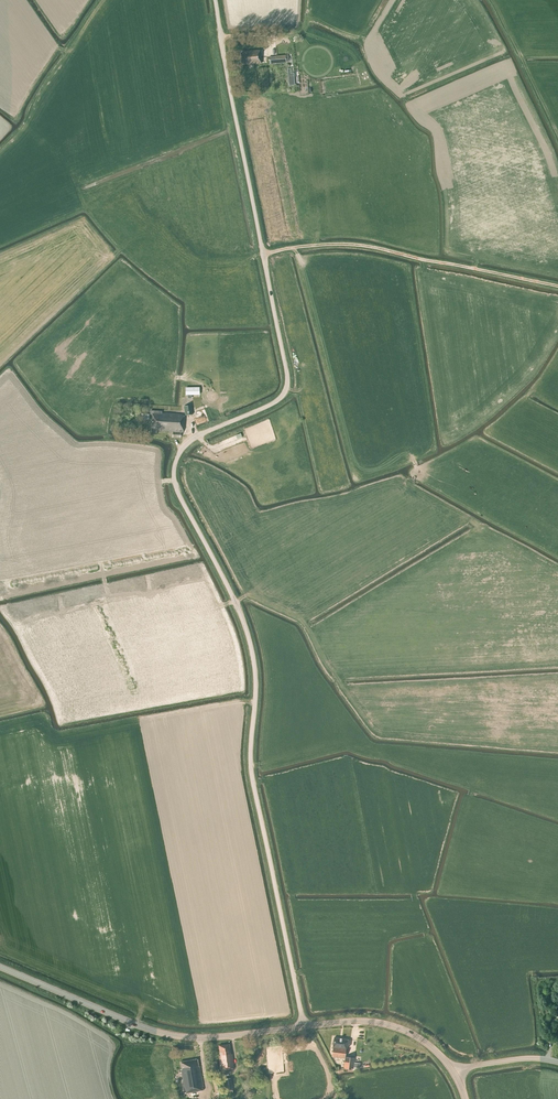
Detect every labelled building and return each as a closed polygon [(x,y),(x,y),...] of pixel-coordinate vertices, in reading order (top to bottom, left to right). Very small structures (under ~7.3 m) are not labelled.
[(260,55),(260,51),(247,52),(247,53),(241,53),(242,64),(248,63),(248,64),(261,63),(260,55)] [(198,388),(186,388),(186,395),(188,395),(188,397),(191,397),(191,395),(198,395),(198,388)] [(186,416),(193,415),(191,405),(184,406),(186,416)] [(183,432),(183,425),(184,415),(159,413),(159,412),(150,411),(150,415),(152,415),(151,428),(158,429),(158,431),(173,432),(172,437),(180,438),(181,432),(183,432)] [(340,1038),(334,1038),(333,1044),(332,1044),(332,1047),(333,1047),(332,1056),(346,1058),(346,1057),(345,1057),(347,1046),(350,1046),(350,1040),(342,1039),(342,1038),(340,1038)] [(231,1054),(229,1044),(219,1045),(220,1056),(219,1056),(221,1070),(225,1070),(234,1069),(232,1054),(231,1054)] [(355,1063),(355,1058),(346,1057),(346,1058),(344,1068),(351,1069),(351,1068),(354,1069),(354,1067),(355,1063)] [(199,1067),(198,1059),(180,1062),(182,1070),(181,1070),(185,1093),(204,1090),(200,1066),(199,1067)] [(228,1095),(233,1094),(230,1078),(225,1079),(228,1095)] [(216,1093),(221,1092),(218,1079),(213,1080),(216,1093)]
